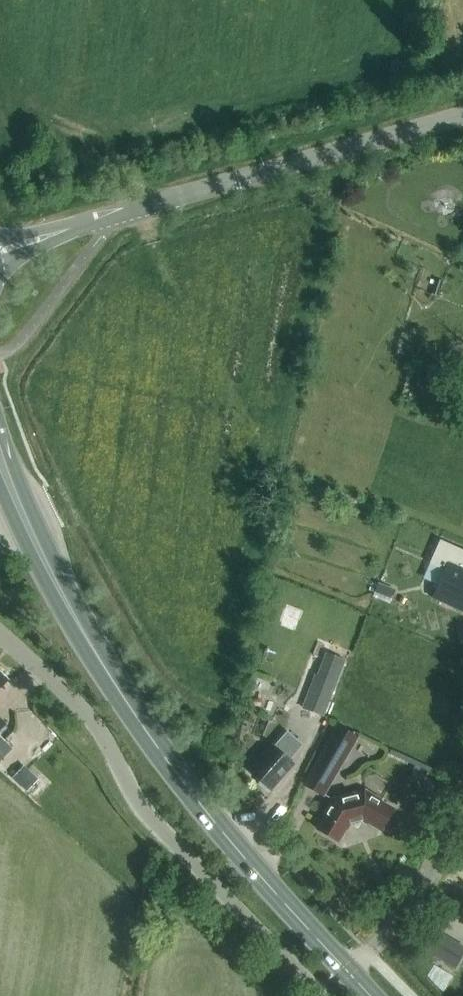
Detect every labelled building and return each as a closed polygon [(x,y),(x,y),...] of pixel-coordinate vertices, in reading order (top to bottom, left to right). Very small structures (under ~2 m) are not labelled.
[(452,408),(448,419),(462,424),(462,411),(452,408)] [(462,612),(462,550),(439,540),(429,564),(443,570),(431,598),(462,612)] [(325,652),(317,675),(315,674),(302,708),(324,716),(346,660),(325,652)] [(358,737),(337,724),(302,784),(323,797),(358,737)] [(264,789),(267,788),(270,790),(293,765),(289,761),(303,746),(287,732),(274,747),(273,747),(250,773),(259,781),(259,784),(264,789)] [(38,779),(23,764),(12,777),(27,791),(38,779)] [(347,830),(349,825),(363,821),(368,824),(369,822),(382,829),(392,812),(379,804),(381,801),(365,792),(333,800),(324,816),(327,818),(319,831),(336,841),(344,828),(347,830)] [(434,929),(420,952),(430,958),(432,955),(453,968),(462,952),(462,946),(434,929)]
